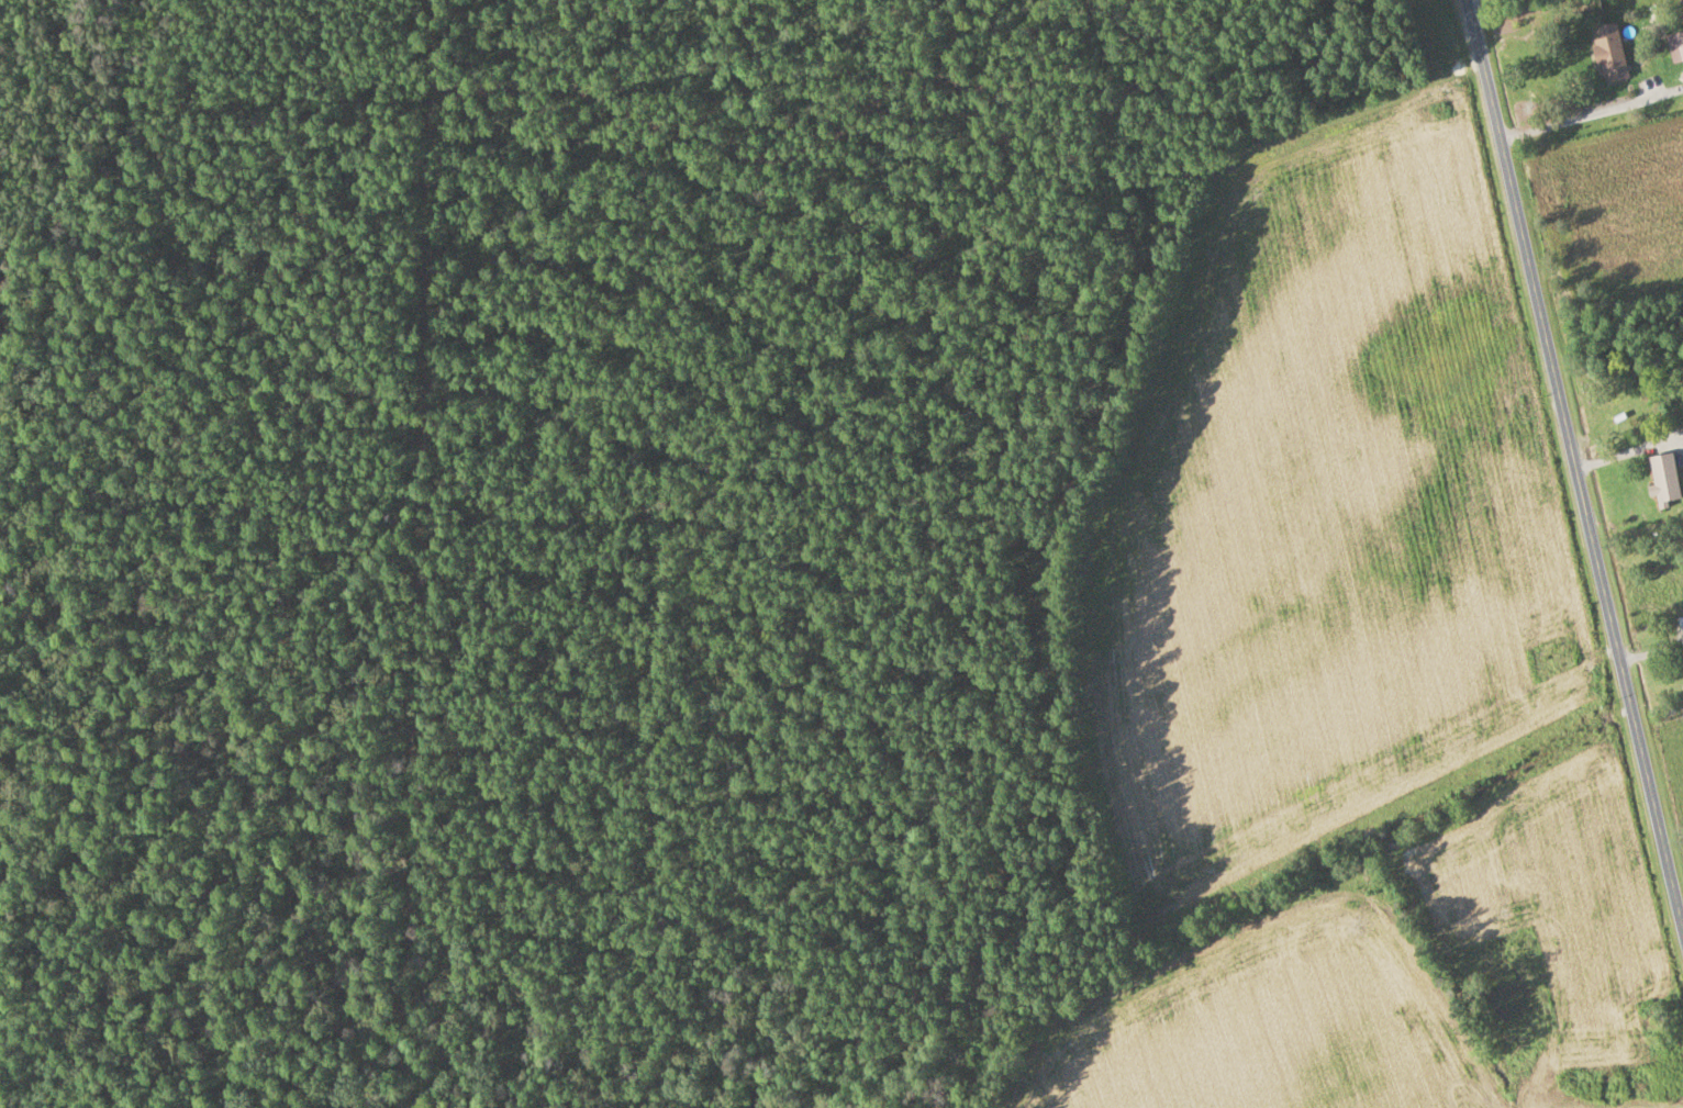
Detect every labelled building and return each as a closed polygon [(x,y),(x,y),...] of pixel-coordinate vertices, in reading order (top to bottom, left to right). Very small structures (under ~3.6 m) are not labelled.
[(1595,66),(1602,65),(1605,82),(1625,78),(1616,22),(1588,27),(1595,66)] [(1672,453),(1646,457),(1653,496),(1655,495),(1657,507),(1680,503),(1672,453)]
